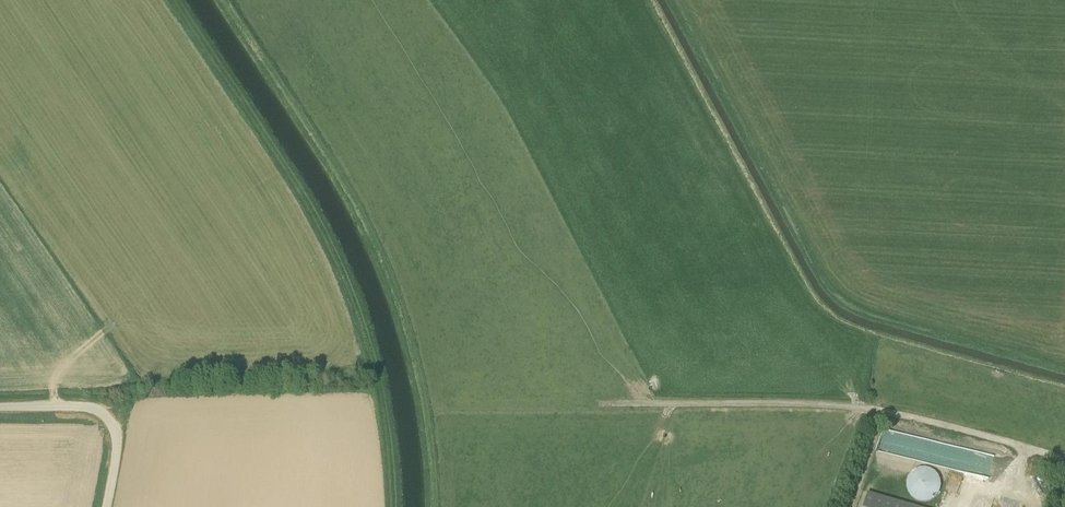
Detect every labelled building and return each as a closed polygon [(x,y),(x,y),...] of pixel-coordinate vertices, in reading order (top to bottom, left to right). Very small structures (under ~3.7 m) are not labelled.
[(923,502),(926,502),(929,501),(932,500),(934,498),(936,496),(938,494),(939,491),(940,489),(941,486),(941,483),(940,480),(939,477),(938,475),(936,472),(934,471),(931,469),(929,468),(926,468),(923,467),(920,468),(917,469),(915,470),(912,472),(910,474),(909,476),(908,479),(907,482),(907,485),(907,487),(908,490),(909,493),(911,495),(913,497),(915,499),(918,500),(920,501),(923,502)] [(868,493),(864,506),(916,506),(868,493)]
